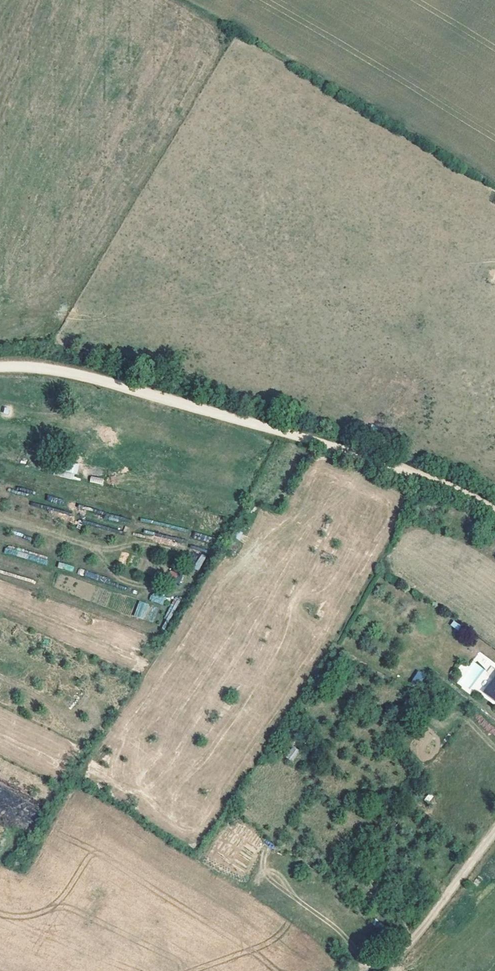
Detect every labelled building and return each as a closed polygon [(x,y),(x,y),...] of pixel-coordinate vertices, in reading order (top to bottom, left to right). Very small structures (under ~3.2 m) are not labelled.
[(63,474),(78,473),(77,463),(63,463),(63,474)] [(103,484),(104,478),(90,476),(89,482),(103,484)] [(3,553),(47,564),(48,557),(5,546),(3,553)] [(59,562),(57,567),(73,572),(74,566),(59,562)] [(149,601),(163,604),(165,596),(152,593),(149,601)] [(133,616),(144,620),(149,604),(138,601),(133,616)] [(418,670),(411,681),(419,686),(426,674),(418,670)] [(493,689),(491,688),(485,696),(494,702),(494,685),(493,689)] [(287,759),(293,763),(300,753),(294,749),(287,759)]
